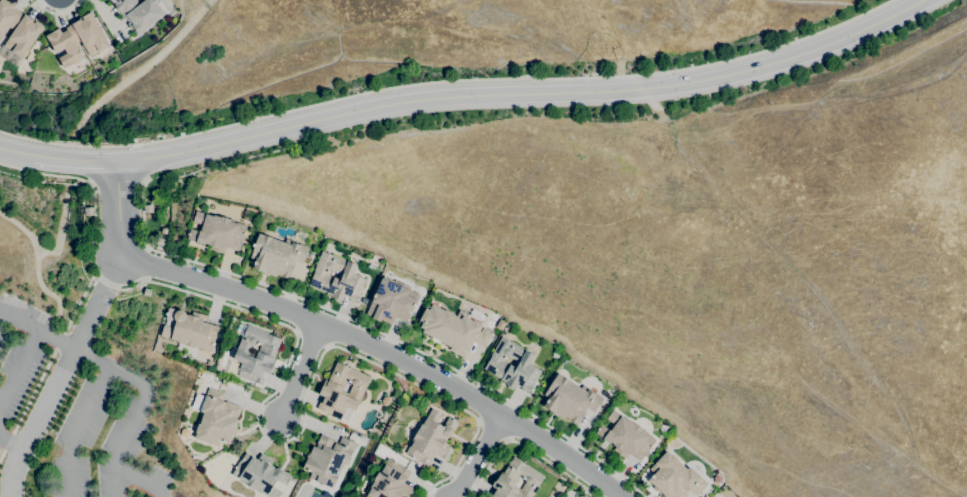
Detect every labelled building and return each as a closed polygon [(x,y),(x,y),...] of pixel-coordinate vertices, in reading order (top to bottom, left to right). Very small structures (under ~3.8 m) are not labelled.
[(9,27),(0,40),(0,0),(6,0),(14,6),(13,7),(24,15),(25,14),(33,20),(31,22),(34,24),(36,21),(44,26),(22,59),(3,45),(13,30),(9,27)] [(112,3),(110,0),(136,0),(139,4),(144,0),(158,0),(167,11),(164,13),(165,14),(137,35),(132,29),(131,30),(127,24),(128,23),(123,15),(122,15),(114,4),(115,3),(114,1),(112,3)] [(63,68),(62,66),(63,66),(58,58),(66,53),(64,49),(55,53),(46,35),(59,28),(60,31),(72,24),(80,19),(81,21),(83,20),(82,17),(91,12),(109,46),(89,57),(81,41),(76,43),(83,56),(78,59),(79,62),(73,65),(73,63),(63,68)] [(144,213),(144,205),(152,205),(153,213),(144,213)] [(85,216),(84,208),(93,207),(94,215),(85,216)] [(224,254),(219,252),(219,253),(214,251),(209,249),(210,245),(204,244),(204,245),(196,242),(187,239),(190,229),(199,232),(199,231),(200,232),(202,225),(192,222),(196,211),(213,216),(214,215),(221,217),(221,216),(230,219),(230,220),(247,225),(245,233),(245,235),(244,234),(239,251),(226,247),(224,254)] [(289,279),(280,276),(280,275),(277,274),(276,277),(269,274),(268,276),(259,273),(260,272),(252,269),(255,260),(250,258),(252,251),(253,251),(254,247),(252,246),(253,244),(255,244),(259,233),(264,235),(272,238),(284,243),(286,239),(308,247),(302,263),(294,260),(293,263),(294,263),(293,264),(294,265),(289,279)] [(163,247),(156,244),(159,237),(165,240),(163,247)] [(355,304),(348,301),(349,299),(343,296),(341,301),(340,300),(337,302),(334,300),(334,298),(326,295),(327,293),(319,289),(308,285),(313,273),(311,272),(318,253),(320,254),(321,251),(332,255),(347,260),(347,261),(356,265),(353,274),(359,276),(359,277),(365,279),(359,296),(358,295),(355,304)] [(391,325),(381,320),(380,322),(372,318),(365,315),(373,297),(373,296),(374,294),(382,276),(393,281),(393,282),(394,283),(395,280),(410,287),(409,290),(419,294),(415,304),(414,306),(408,318),(406,322),(395,317),(393,321),(392,320),(391,325)] [(149,297),(143,295),(145,288),(151,290),(149,297)] [(464,358),(449,350),(450,347),(440,341),(439,343),(431,339),(432,337),(422,332),(423,329),(420,327),(421,325),(417,323),(426,306),(428,307),(431,300),(439,304),(438,307),(444,311),(445,310),(456,316),(459,310),(469,315),(472,309),(484,316),(483,319),(482,318),(481,322),(480,324),(482,325),(479,332),(480,332),(482,328),(492,333),(484,348),(473,342),(468,352),(467,352),(464,358)] [(186,315),(187,315),(188,314),(191,315),(192,311),(207,316),(205,323),(218,326),(210,352),(197,348),(197,349),(185,345),(178,343),(178,341),(160,336),(163,325),(173,328),(175,321),(165,319),(166,315),(165,314),(166,312),(167,313),(168,308),(178,310),(179,310),(180,310),(181,310),(182,310),(182,311),(183,311),(184,311),(184,312),(185,312),(185,313),(186,314),(186,315)] [(501,331),(495,327),(500,319),(506,323),(501,331)] [(261,385),(254,382),(254,383),(237,376),(240,369),(239,369),(241,363),(233,359),(242,335),(243,335),(247,325),(268,333),(268,334),(281,339),(274,358),(276,359),(269,374),(264,372),(262,378),(264,379),(261,385)] [(527,393),(521,390),(522,388),(517,385),(514,389),(513,389),(510,390),(507,388),(506,385),(499,381),(501,379),(484,369),(491,356),(490,356),(502,337),(511,342),(512,342),(525,350),(526,350),(534,355),(529,363),(535,367),(541,371),(531,388),(530,387),(527,393)] [(340,419),(316,408),(320,401),(322,402),(324,397),(318,395),(325,379),(328,380),(336,362),(350,368),(370,377),(355,411),(346,407),(343,413),(340,419)] [(577,426),(568,420),(568,419),(565,417),(564,419),(558,415),(557,416),(549,411),(543,406),(548,398),(543,395),(558,373),(580,388),(582,385),(602,398),(592,413),(586,408),(584,412),(585,412),(578,422),(579,423),(577,426)] [(218,447),(194,438),(196,433),(195,433),(198,424),(199,425),(204,413),(200,411),(209,388),(224,393),(221,401),(226,403),(226,402),(241,407),(237,417),(236,417),(235,419),(238,420),(235,428),(236,428),(234,435),(232,435),(229,444),(220,441),(218,447)] [(428,466),(420,461),(420,462),(411,457),(405,453),(412,441),(411,441),(417,430),(418,430),(421,424),(422,424),(432,408),(442,414),(436,423),(443,427),(448,417),(457,423),(456,424),(457,424),(453,431),(452,431),(453,433),(451,437),(446,438),(445,440),(446,440),(444,443),(454,449),(451,453),(452,453),(450,457),(449,457),(447,461),(440,457),(440,458),(435,455),(428,466)] [(640,461),(629,453),(625,459),(621,456),(620,457),(617,454),(617,453),(613,450),(615,447),(612,445),(613,444),(611,442),(609,444),(595,433),(601,425),(609,430),(610,431),(614,425),(606,419),(613,410),(627,420),(628,419),(634,424),(635,423),(642,428),(646,430),(645,432),(655,440),(651,445),(652,446),(651,448),(650,447),(640,461)] [(332,489),(308,478),(311,472),(302,468),(306,461),(304,461),(308,453),(310,453),(313,446),(316,447),(317,444),(316,444),(321,434),(323,435),(323,436),(338,443),(341,437),(357,444),(353,452),(352,452),(349,458),(350,459),(347,465),(343,464),(337,476),(338,476),(335,484),(334,483),(332,489)] [(668,496),(666,496),(660,492),(659,493),(652,487),(654,486),(648,480),(654,474),(649,469),(667,451),(671,455),(672,454),(678,460),(677,461),(686,469),(689,466),(707,483),(696,496),(690,490),(688,492),(687,493),(688,494),(685,496),(669,496),(668,496)] [(282,493),(279,496),(268,496),(260,492),(259,493),(253,489),(252,489),(242,482),(231,475),(235,468),(234,468),(235,466),(236,466),(240,460),(240,461),(246,453),(257,460),(261,454),(265,456),(269,458),(268,458),(273,461),(270,465),(274,467),(273,468),(275,469),(279,468),(290,476),(291,477),(289,481),(290,481),(289,483),(288,483),(286,486),(277,480),(273,487),(282,493)] [(539,486),(532,496),(488,496),(491,493),(493,494),(496,489),(491,486),(496,478),(497,479),(501,472),(502,473),(507,466),(508,464),(507,464),(510,460),(511,461),(514,456),(525,464),(526,464),(544,476),(538,486),(539,486)] [(415,490),(411,496),(365,496),(371,488),(370,487),(374,481),(373,480),(378,472),(379,473),(388,458),(410,472),(403,483),(415,490)]
